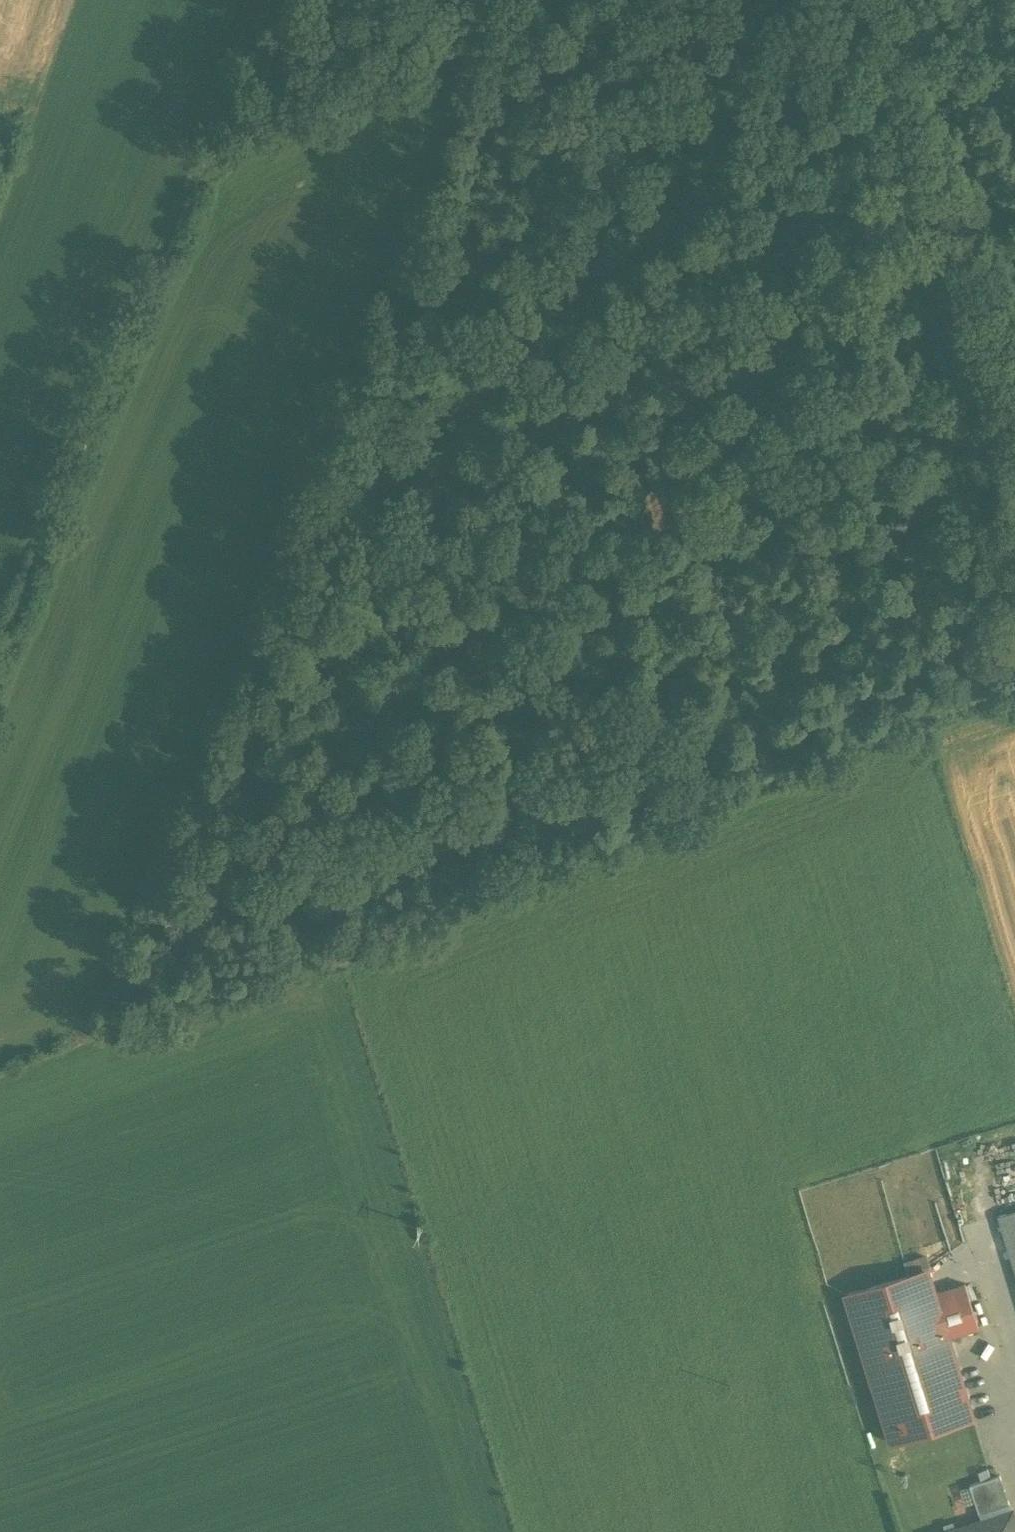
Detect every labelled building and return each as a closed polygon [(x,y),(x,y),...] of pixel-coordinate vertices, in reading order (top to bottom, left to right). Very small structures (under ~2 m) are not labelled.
[(1014,1270),(1014,1195),(993,1202),(1014,1270)] [(936,1247),(845,1275),(892,1427),(981,1399),(957,1322),(985,1314),(970,1264),(944,1272),(936,1247)] [(939,1512),(945,1531),(1014,1531),(1014,1469),(1010,1452),(971,1463),(982,1501),(939,1512)]
